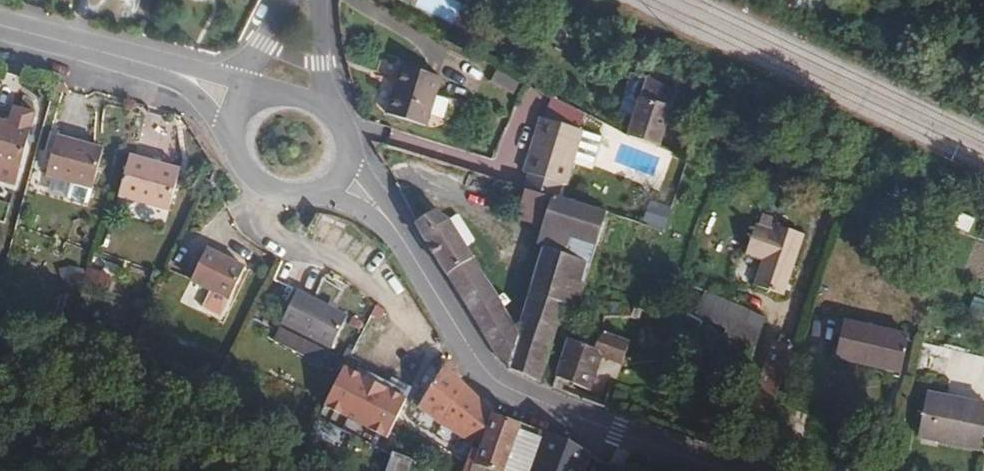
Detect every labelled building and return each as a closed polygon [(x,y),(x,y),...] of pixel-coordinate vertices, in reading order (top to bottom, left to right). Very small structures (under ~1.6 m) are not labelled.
[(453,20),(462,3),(456,0),(419,0),(418,3),(453,20)] [(440,77),(401,63),(386,110),(424,125),(440,77)] [(490,84),(515,91),(518,78),(494,71),(490,84)] [(673,92),(642,76),(619,121),(650,137),(673,92)] [(580,127),(540,113),(522,170),(562,183),(580,127)] [(18,168),(29,127),(0,120),(0,163),(18,168)] [(56,135),(45,174),(71,181),(90,186),(93,187),(103,148),(56,135)] [(129,155),(118,196),(169,210),(181,169),(129,155)] [(90,186),(71,181),(66,197),(86,203),(90,186)] [(434,210),(410,221),(424,248),(497,357),(510,367),(539,379),(565,304),(575,308),(584,284),(613,296),(632,218),(617,213),(598,207),(521,184),(512,213),(540,222),(539,225),(544,226),(516,325),(448,223),(434,210)] [(601,198),(598,207),(617,213),(619,204),(601,198)] [(760,260),(751,284),(781,295),(804,233),(775,223),(772,230),(755,224),(744,253),(760,260)] [(208,248),(192,281),(246,305),(262,272),(208,248)] [(298,288),(279,327),(333,346),(349,312),(298,288)] [(750,358),(766,316),(712,295),(696,337),(750,358)] [(246,305),(228,297),(220,315),(238,323),(246,305)] [(641,311),(623,308),(619,319),(637,321),(641,311)] [(909,333),(842,316),(832,354),(899,371),(909,333)] [(333,346),(279,327),(272,342),(323,367),(333,346)] [(582,330),(570,344),(595,352),(602,338),(582,330)] [(565,343),(555,380),(587,394),(600,361),(621,369),(628,348),(602,338),(595,352),(570,344),(565,343)] [(438,420),(473,441),(482,446),(496,412),(478,396),(444,364),(417,404),(438,420)] [(411,400),(345,366),(325,404),(391,438),(411,400)] [(924,390),(914,431),(975,446),(983,412),(983,405),(924,390)] [(496,412),(482,446),(476,461),(500,470),(502,470),(521,421),(496,412)] [(521,421),(502,470),(533,470),(547,431),(521,421)] [(533,470),(581,470),(589,451),(569,439),(547,431),(533,470)] [(606,462),(600,470),(621,470),(606,462)]
